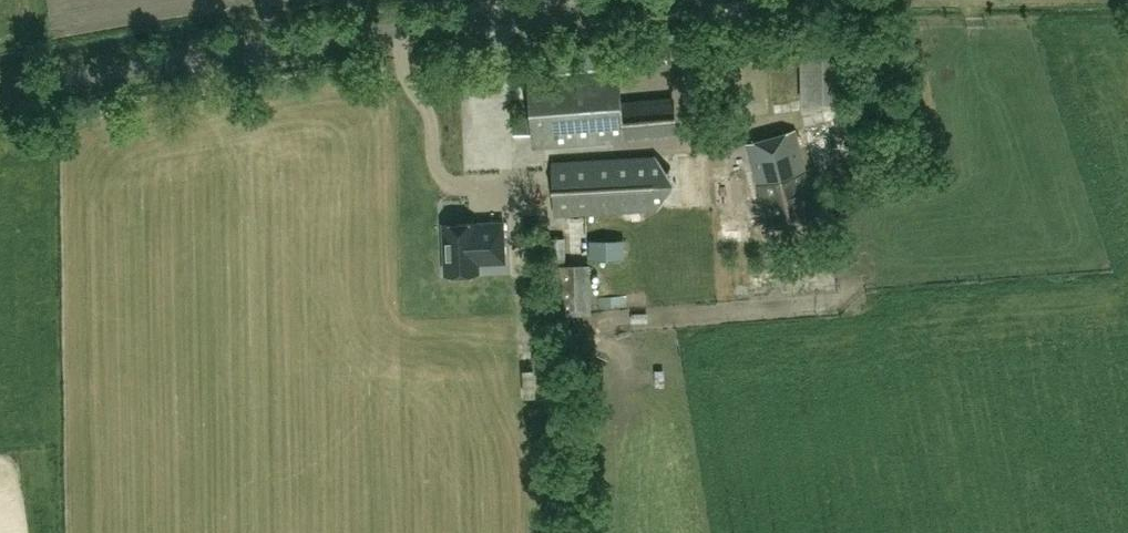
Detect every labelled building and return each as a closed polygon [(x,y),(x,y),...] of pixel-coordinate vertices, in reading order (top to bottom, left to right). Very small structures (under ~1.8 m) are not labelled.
[(800,29),(801,69),(801,98),(801,103),(846,102),(845,29),(800,29)] [(608,64),(530,70),(536,146),(625,139),(625,136),(676,132),(673,97),(623,100),(620,72),(671,68),(669,37),(606,41),(608,64)] [(810,117),(831,117),(831,105),(811,105),(810,117)] [(747,143),(760,195),(766,193),(775,227),(809,218),(804,196),(813,194),(797,130),(747,143)] [(413,147),(413,136),(392,136),(393,147),(413,147)] [(655,157),(552,161),(555,214),(657,210),(655,157)] [(479,268),(479,261),(479,259),(488,258),(488,261),(505,260),(504,220),(486,221),(486,223),(477,224),(477,221),(449,222),(444,222),(446,271),(479,270),(479,268)] [(590,263),(567,264),(566,237),(548,237),(550,266),(551,266),(552,314),(591,313),(590,263)]
